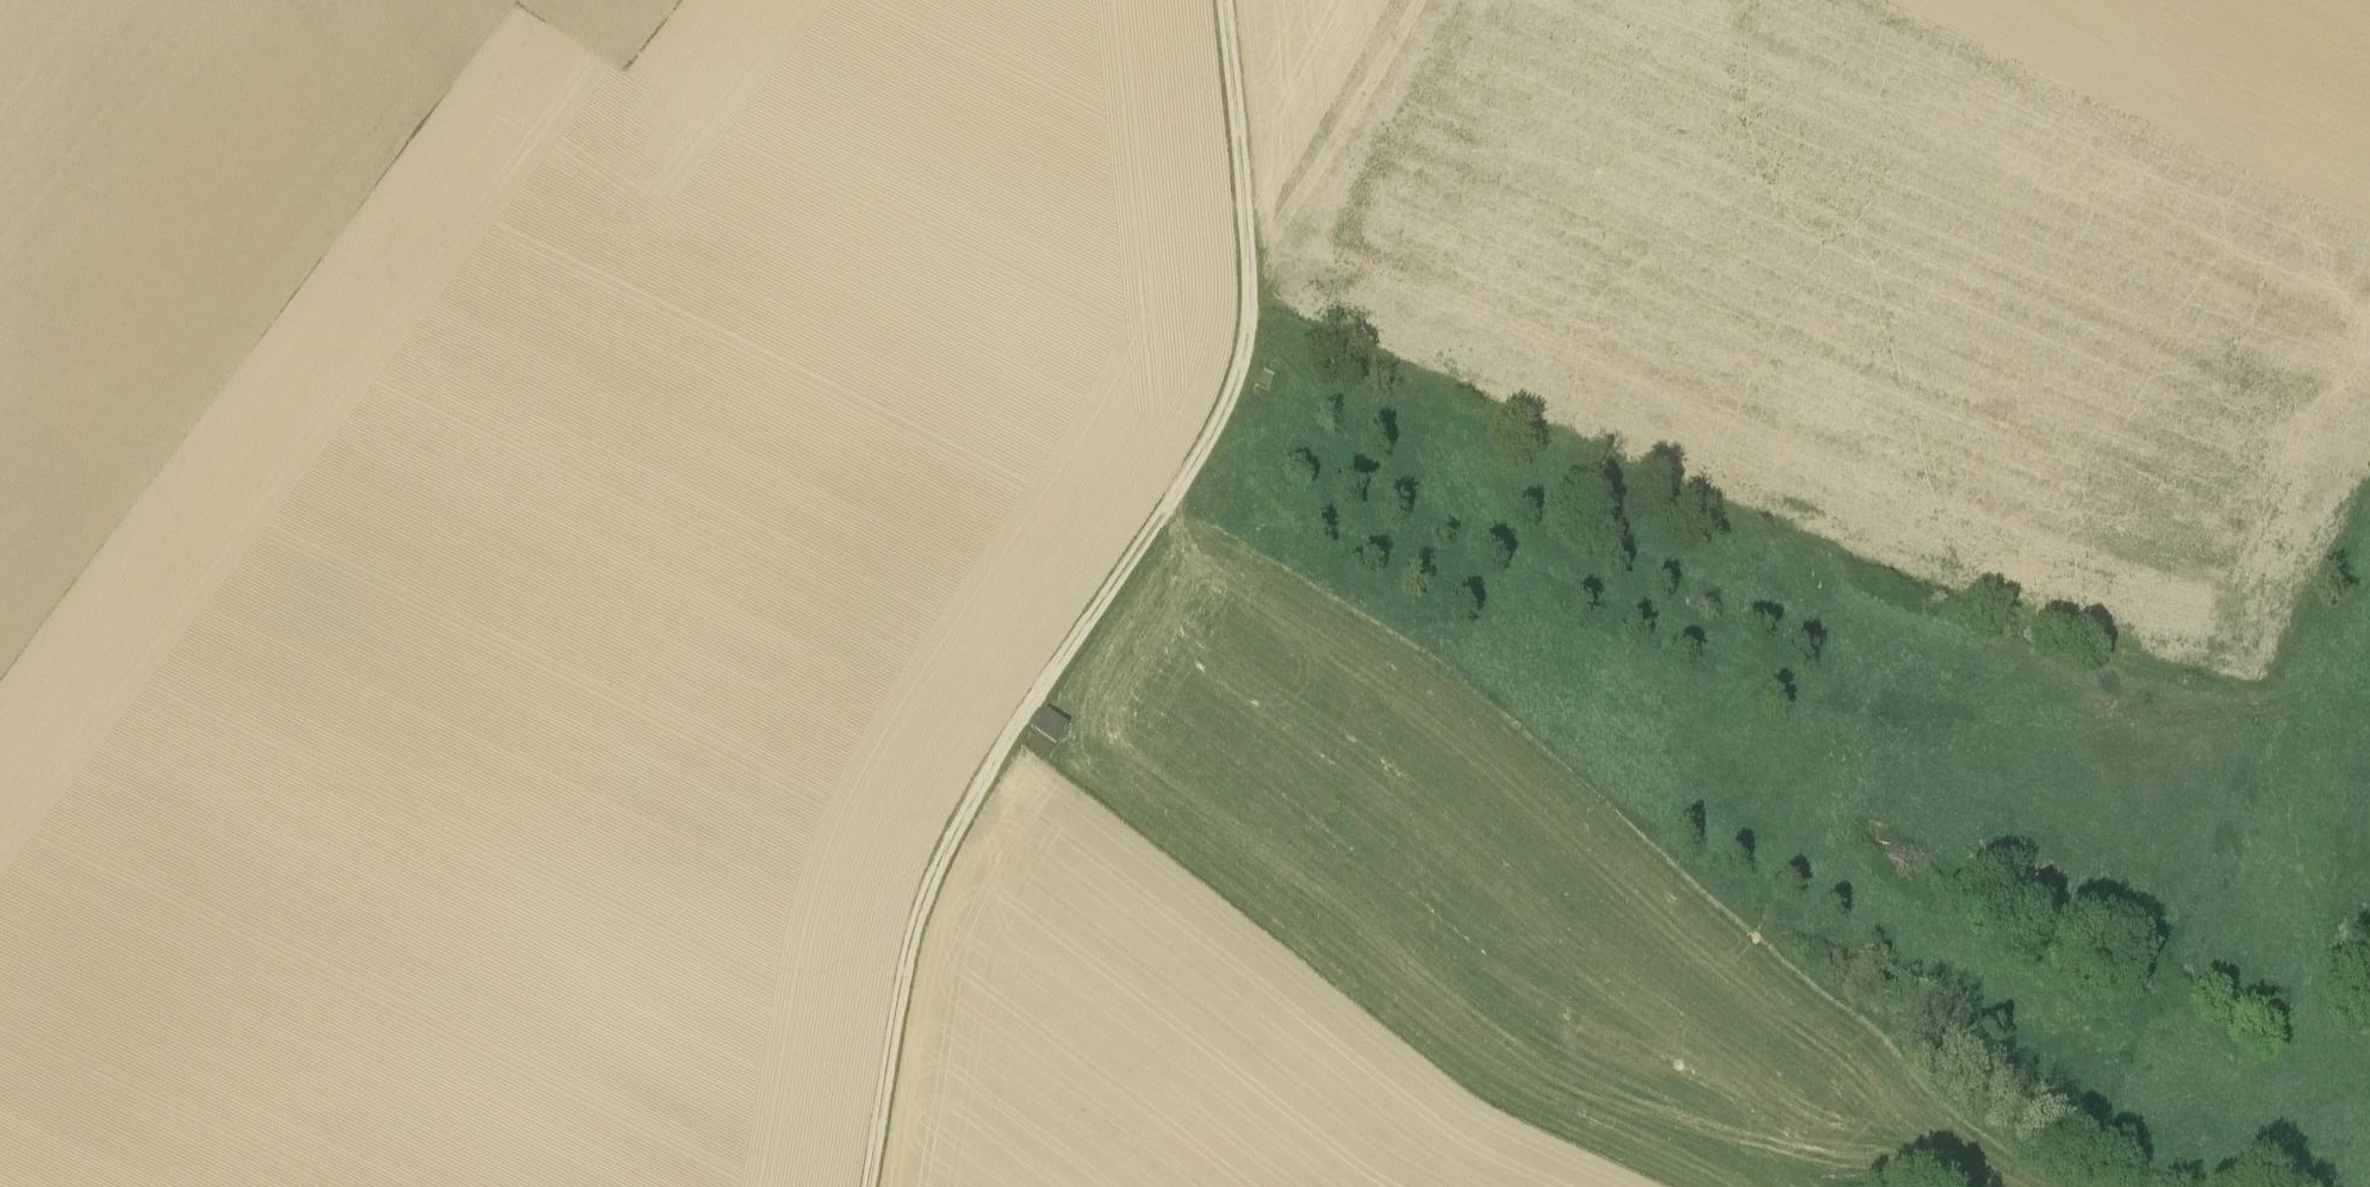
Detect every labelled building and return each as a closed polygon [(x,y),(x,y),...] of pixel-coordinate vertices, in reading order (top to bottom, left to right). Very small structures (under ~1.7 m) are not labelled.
[(1050,696),(1038,713),(1058,729),(1071,712),(1050,696)]
